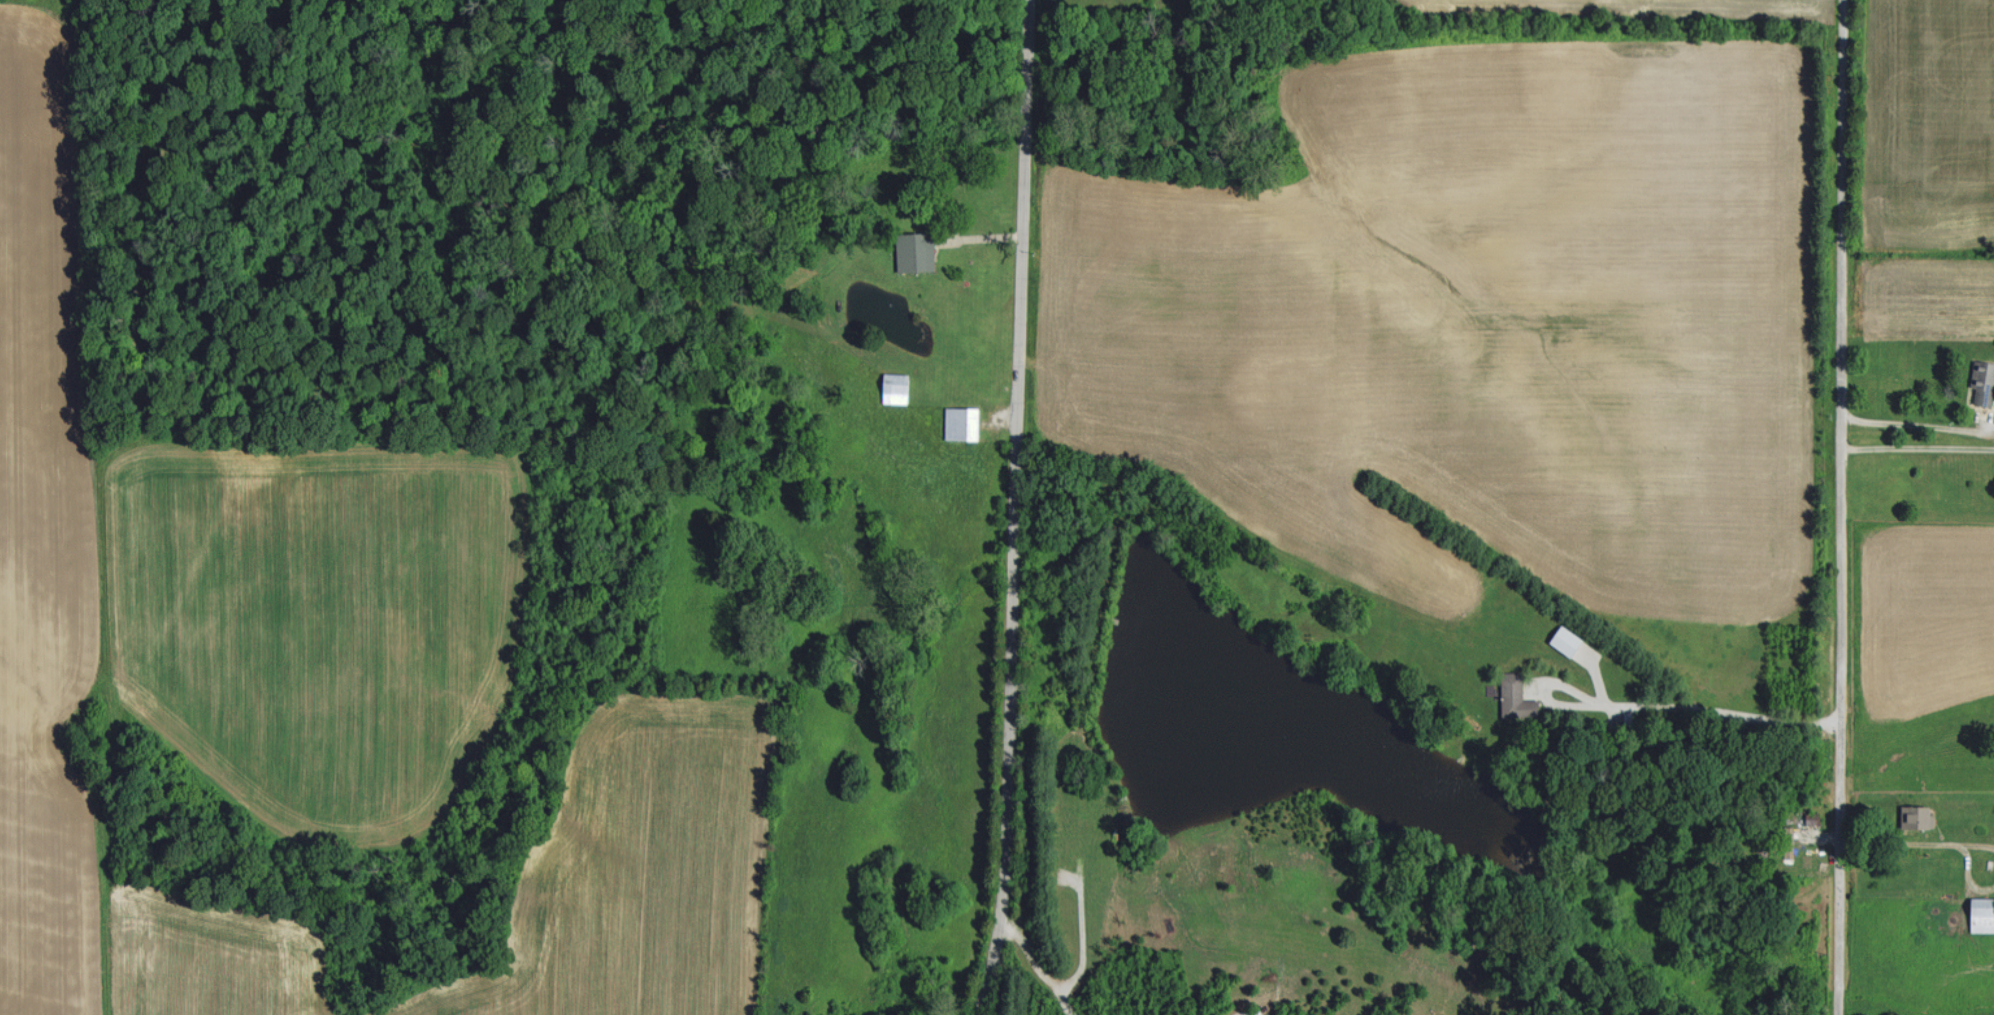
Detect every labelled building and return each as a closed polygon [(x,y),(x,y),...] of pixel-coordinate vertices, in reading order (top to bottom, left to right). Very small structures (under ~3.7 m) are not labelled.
[(899,271),(937,270),(936,232),(898,233),(899,271)] [(1993,406),(1993,362),(1976,360),(1973,387),(1978,387),(1977,404),(1993,406)] [(910,374),(886,373),(885,385),(892,385),(891,402),(909,403),(910,374)] [(981,408),(948,407),(947,439),(981,440),(981,408)] [(1552,643),(1574,657),(1586,639),(1564,625),(1552,643)] [(1524,700),(1524,672),(1503,672),(1503,717),(1541,717),(1541,700),(1524,700)] [(1906,827),(1934,826),(1933,804),(1905,804),(1906,827)] [(1993,931),(1993,897),(1974,897),(1974,931),(1993,931)]
